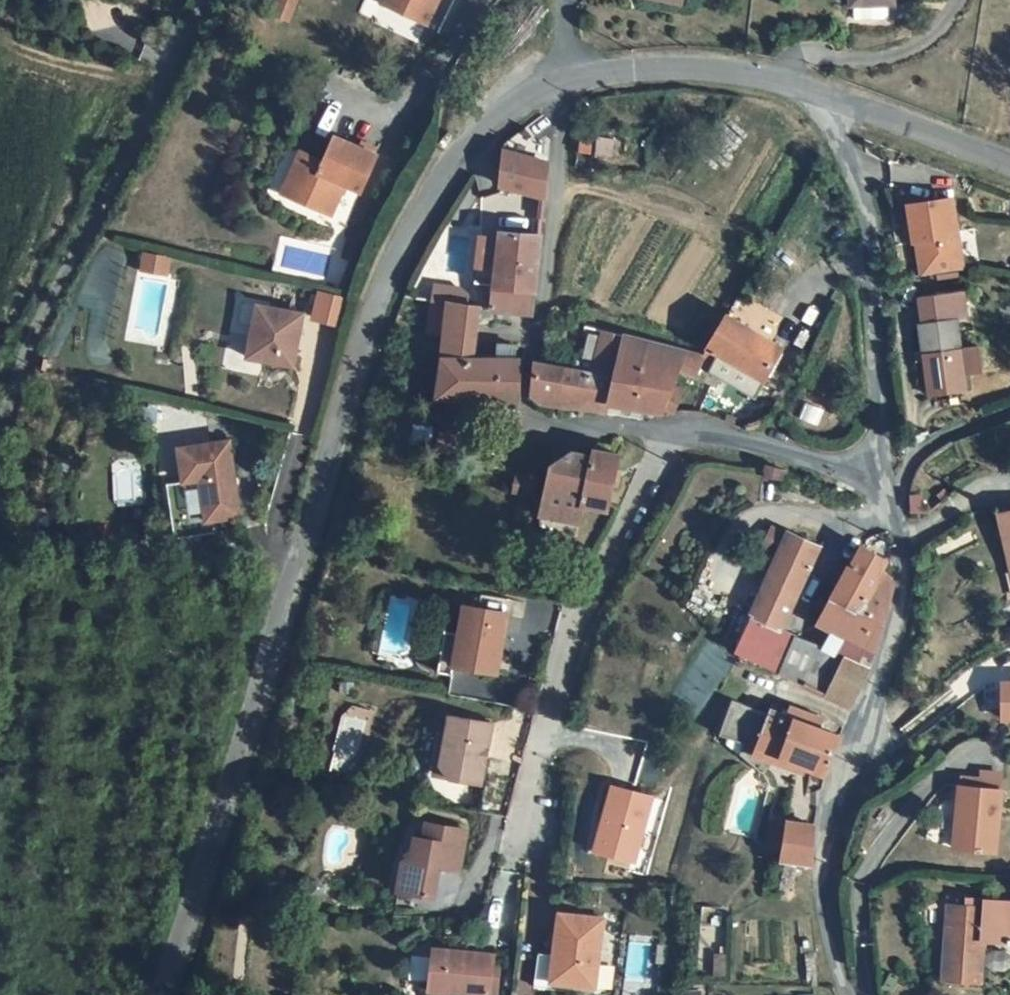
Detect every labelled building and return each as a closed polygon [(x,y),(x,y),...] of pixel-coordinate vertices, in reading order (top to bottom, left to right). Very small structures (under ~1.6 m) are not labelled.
[(271,15),(290,21),(297,0),(275,0),(271,15)] [(433,7),(436,0),(381,0),(380,3),(426,23),(433,7)] [(641,6),(675,11),(677,0),(642,0),(641,6)] [(853,8),(855,8),(856,23),(885,22),(889,18),(888,6),(893,6),(893,0),(852,0),(853,8)] [(500,156),(498,191),(542,202),(544,167),(539,166),(540,149),(533,149),(521,133),(500,149),(500,156)] [(577,152),(597,156),(600,139),(579,136),(577,152)] [(615,144),(600,139),(597,156),(612,159),(615,144)] [(297,189),(289,207),(325,223),(340,194),(353,199),(369,161),(329,144),(321,163),(315,161),(312,167),(296,160),(285,185),(297,189)] [(285,185),(277,202),(289,207),(297,189),(285,185)] [(924,246),(930,279),(965,272),(951,201),(908,210),(915,247),(918,247),(924,246)] [(497,285),(494,309),(536,315),(540,236),(525,235),(504,233),(503,239),(481,237),(475,282),(497,285)] [(918,247),(924,280),(930,279),(924,246),(918,247)] [(354,252),(346,250),(343,260),(351,263),(354,252)] [(138,266),(169,265),(169,252),(138,252),(138,266)] [(922,327),(933,395),(968,390),(966,373),(977,372),(973,346),(963,348),(959,322),(970,321),(966,294),(921,301),(925,327),(922,327)] [(445,336),(449,302),(430,299),(426,334),(445,336)] [(494,309),(479,307),(449,302),(445,336),(442,358),(474,360),(478,322),(493,322),(494,309)] [(300,320),(250,309),(239,361),(289,371),(300,320)] [(780,347),(728,316),(710,347),(720,354),(763,378),(780,347)] [(659,404),(670,400),(684,405),(692,387),(679,382),(682,374),(693,374),(703,363),(712,368),(720,354),(710,347),(703,358),(630,339),(618,383),(614,400),(659,404)] [(474,360),(442,358),(438,394),(519,398),(519,362),(515,362),(516,350),(501,349),(499,361),(474,360)] [(557,416),(560,402),(568,372),(546,365),(534,364),(530,394),(557,416)] [(618,383),(568,372),(560,402),(588,409),(591,396),(614,401),(614,400),(618,383)] [(588,409),(600,412),(611,411),(614,401),(591,396),(588,409)] [(455,408),(442,407),(441,425),(454,426),(455,408)] [(231,511),(220,439),(169,448),(175,483),(157,487),(167,539),(198,533),(195,517),(231,511)] [(554,467),(549,498),(585,505),(607,509),(618,467),(622,453),(599,450),(598,455),(577,451),(554,467)] [(517,474),(513,491),(531,495),(533,476),(517,474)] [(584,513),(585,505),(549,498),(547,506),(584,513)] [(546,512),(583,520),(584,513),(547,506),(546,512)] [(1000,514),(1009,555),(1009,511),(1000,514)] [(763,548),(778,555),(788,534),(772,527),(763,548)] [(751,616),(781,629),(798,594),(818,546),(788,532),(788,534),(778,555),(766,581),(751,616)] [(821,624),(874,650),(894,588),(877,579),(882,563),(860,551),(821,624)] [(511,615),(469,606),(464,633),(450,629),(440,675),(455,678),(458,667),(499,676),(511,615)] [(735,650),(734,651),(781,671),(796,637),(797,636),(781,629),(751,616),(735,650)] [(796,637),(781,671),(830,692),(845,660),(796,637)] [(868,668),(845,660),(830,692),(854,702),(868,668)] [(703,717),(713,682),(687,675),(678,710),(703,717)] [(791,762),(823,774),(839,734),(816,725),(787,714),(773,708),(771,711),(731,697),(717,732),(791,762)] [(820,715),(790,704),(787,714),(816,725),(820,715)] [(497,726),(452,717),(447,743),(443,764),(450,781),(485,787),(497,726)] [(443,764),(447,743),(440,741),(433,778),(450,781),(443,764)] [(636,863),(655,796),(609,783),(591,851),(636,863)] [(1009,798),(966,798),(966,831),(972,831),(971,860),(1009,860),(1009,798)] [(767,816),(765,854),(777,854),(779,816),(767,816)] [(810,865),(811,843),(813,826),(787,822),(783,859),(810,865)] [(473,833),(433,828),(430,844),(422,843),(420,858),(411,864),(409,873),(405,896),(441,901),(446,875),(466,879),(473,833)] [(965,908),(945,908),(939,978),(981,979),(985,931),(1009,931),(1009,897),(965,897),(965,908)] [(536,954),(531,984),(572,990),(573,984),(592,986),(602,920),(560,913),(557,929),(552,928),(549,945),(554,946),(553,956),(536,954)] [(434,949),(427,991),(427,994),(488,994),(494,959),(434,949)] [(494,959),(488,994),(497,994),(502,961),(494,959)]
